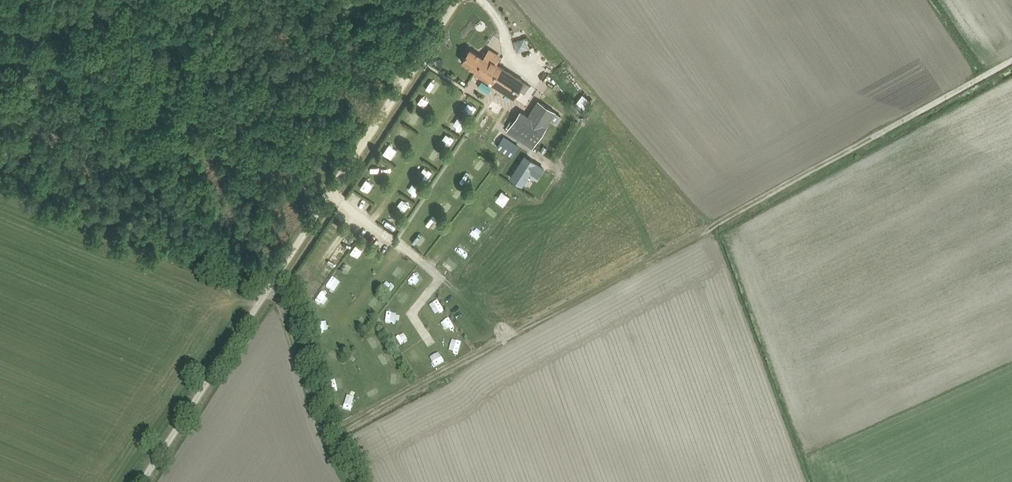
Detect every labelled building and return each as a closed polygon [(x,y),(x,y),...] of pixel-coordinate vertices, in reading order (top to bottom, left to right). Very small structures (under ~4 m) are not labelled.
[(514,41),(517,51),(528,48),(525,38),(514,41)] [(466,63),(475,70),(474,71),(515,98),(525,81),(500,65),(485,55),(483,57),(470,48),(462,61),(466,63)] [(430,79),(426,89),(440,95),(444,85),(430,79)] [(583,94),(577,101),(583,106),(589,99),(583,94)] [(422,95),(417,102),(429,110),(434,102),(422,95)] [(545,126),(555,111),(538,100),(528,115),(521,111),(508,130),(533,147),(546,127),(545,126)] [(410,111),(405,119),(414,124),(419,116),(410,111)] [(399,127),(394,135),(402,140),(407,132),(399,127)] [(446,133),(442,141),(450,145),(454,137),(446,133)] [(517,148),(519,145),(504,135),(497,146),(512,156),(517,148)] [(501,171),(511,178),(517,170),(508,163),(501,171)] [(464,174),(459,180),(465,185),(470,180),(464,174)] [(408,190),(415,195),(421,187),(413,183),(408,190)] [(454,186),(449,193),(460,202),(466,194),(454,186)] [(404,211),(409,204),(402,199),(397,206),(404,211)] [(338,269),(345,274),(351,266),(343,261),(338,269)] [(394,274),(401,278),(405,270),(398,266),(394,274)] [(332,277),(326,286),(339,294),(345,285),(332,277)] [(387,280),(381,288),(388,294),(394,286),(387,280)] [(396,299),(405,303),(409,294),(400,290),(396,299)] [(320,295),(316,302),(328,308),(332,301),(320,295)] [(374,297),(369,303),(376,309),(381,303),(374,297)] [(436,315),(443,310),(437,301),(430,306),(436,315)] [(386,322),(401,323),(402,313),(387,312),(386,322)] [(362,315),(356,323),(364,329),(369,321),(362,315)] [(447,332),(454,327),(449,319),(442,324),(447,332)] [(318,331),(327,331),(326,323),(318,323),(318,331)] [(378,332),(370,337),(372,340),(374,339),(378,346),(384,342),(378,332)] [(452,340),(449,350),(458,353),(461,343),(452,340)] [(335,363),(340,356),(333,351),(328,358),(335,363)] [(372,400),(380,396),(376,388),(368,392),(372,400)]
